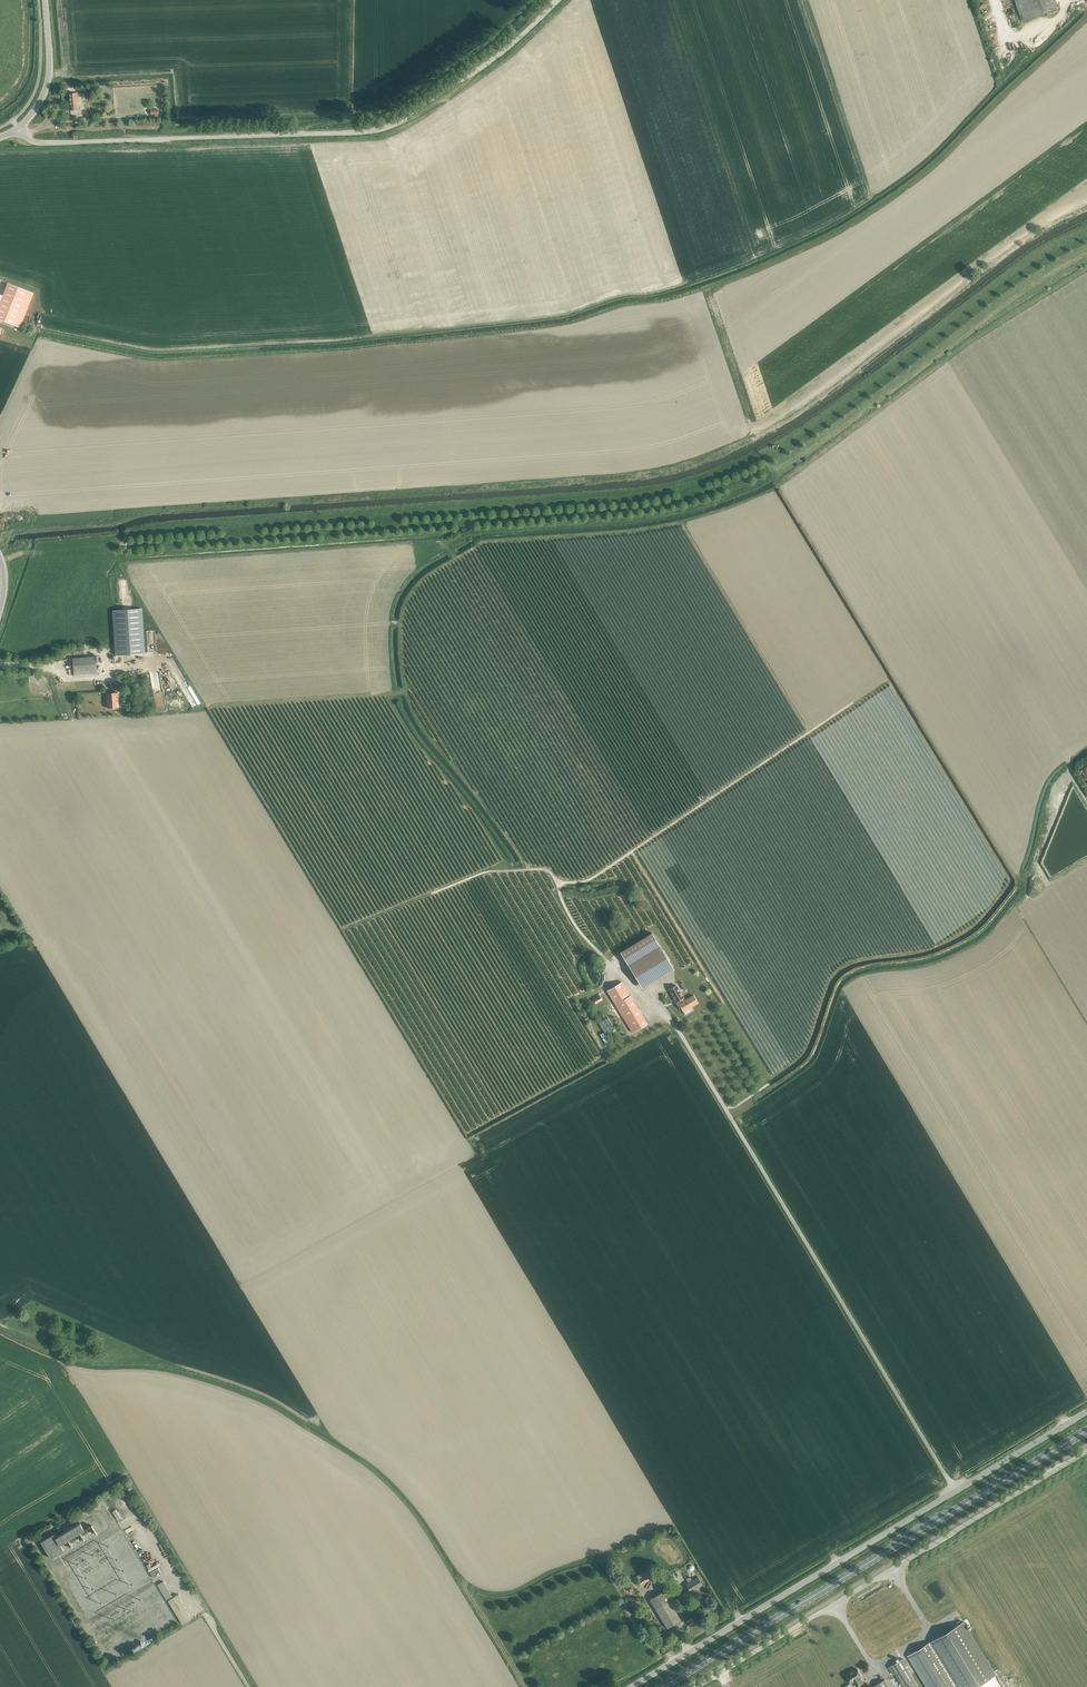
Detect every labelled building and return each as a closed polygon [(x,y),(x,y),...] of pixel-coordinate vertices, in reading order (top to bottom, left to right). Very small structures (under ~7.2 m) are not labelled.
[(1058,8),(1055,0),(1015,0),(1022,21),(1058,8)] [(77,93),(70,94),(71,111),(79,110),(77,93)] [(32,293),(6,283),(1,295),(0,295),(0,320),(19,327),(32,293)] [(141,608),(113,610),(116,655),(144,653),(141,608)] [(75,676),(97,674),(97,672),(97,669),(96,657),(73,659),(75,676)] [(144,679),(129,681),(121,682),(121,688),(123,688),(123,690),(125,690),(125,688),(130,688),(145,687),(144,679)] [(108,709),(119,708),(118,693),(107,694),(108,709)] [(621,952),(628,964),(641,985),(672,966),(652,933),(621,952)] [(632,1033),(648,1024),(623,982),(607,991),(632,1033)] [(677,985),(670,989),(677,1001),(678,1001),(678,1002),(677,1003),(679,1008),(680,1007),(682,1010),(685,1015),(693,1010),(691,1007),(698,1003),(694,996),(686,1001),(677,985)] [(596,1004),(603,1000),(600,996),(594,999),(596,1004)] [(608,1018),(599,1023),(604,1032),(606,1035),(615,1030),(613,1027),(608,1018)] [(42,1542),(52,1559),(65,1551),(61,1545),(68,1541),(80,1533),(85,1530),(81,1524),(57,1538),(55,1534),(42,1542)] [(161,1573),(158,1568),(151,1572),(154,1578),(161,1573)] [(649,1568),(636,1576),(641,1585),(655,1577),(649,1568)] [(691,1592),(703,1585),(698,1577),(692,1580),(690,1577),(687,1579),(689,1582),(686,1584),(691,1592)] [(182,1624),(191,1619),(185,1610),(186,1609),(178,1594),(173,1597),(163,1581),(157,1584),(167,1601),(168,1600),(182,1624)] [(667,1628),(681,1620),(664,1591),(650,1599),(667,1628)] [(932,1641),(960,1686),(975,1686),(995,1675),(963,1623),(962,1623),(932,1641)] [(932,1641),(908,1655),(927,1686),(960,1686),(932,1641)] [(906,1666),(907,1666),(903,1658),(889,1667),(893,1674),(895,1673),(903,1686),(918,1686),(906,1666)] [(853,1681),(857,1686),(863,1682),(860,1677),(862,1676),(857,1669),(853,1671),(846,1675),(851,1683),(853,1681)]
